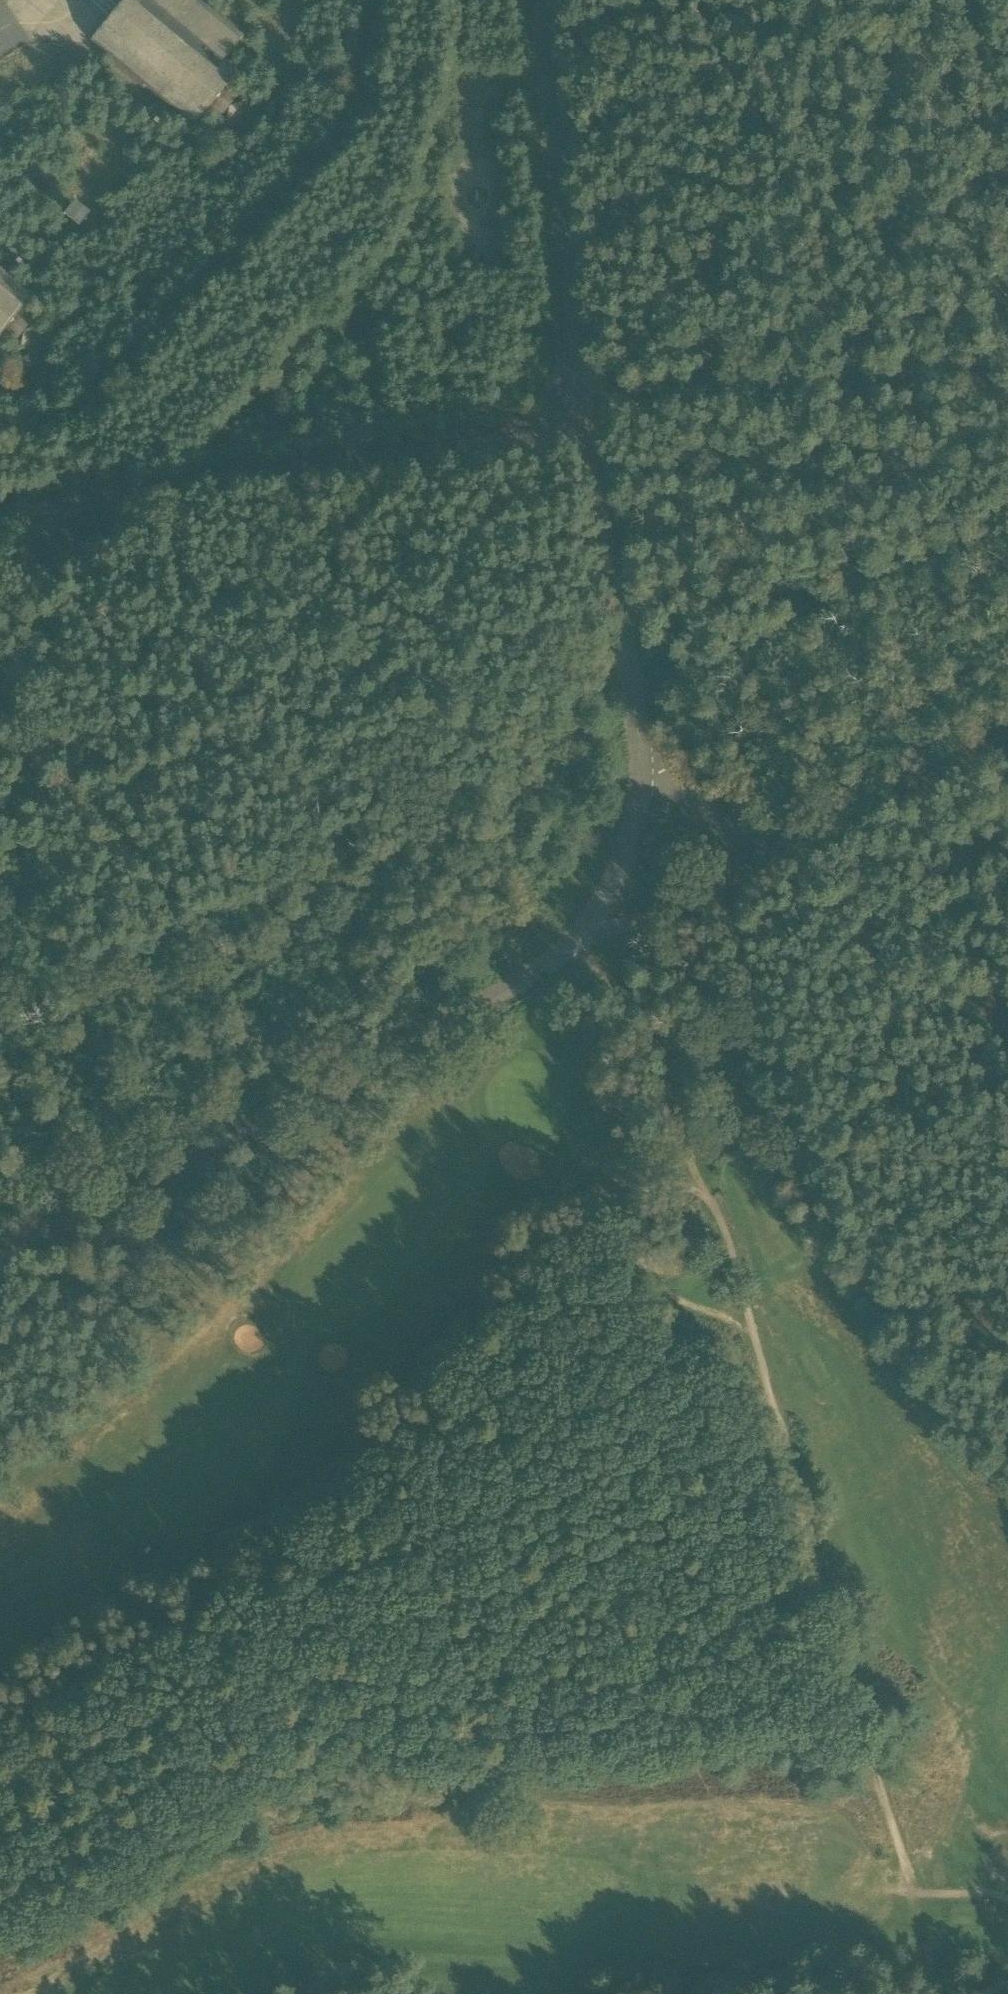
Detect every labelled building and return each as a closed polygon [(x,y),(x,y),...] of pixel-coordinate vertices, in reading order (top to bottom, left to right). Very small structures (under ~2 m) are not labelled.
[(205,107),(214,96),(224,104),(234,92),(224,84),(240,65),(226,53),(241,36),(198,0),(118,0),(101,21),(205,107)] [(63,226),(71,214),(59,207),(51,219),(63,226)] [(1,332),(9,321),(17,328),(29,313),(21,307),(34,291),(0,264),(0,332),(1,332)]
